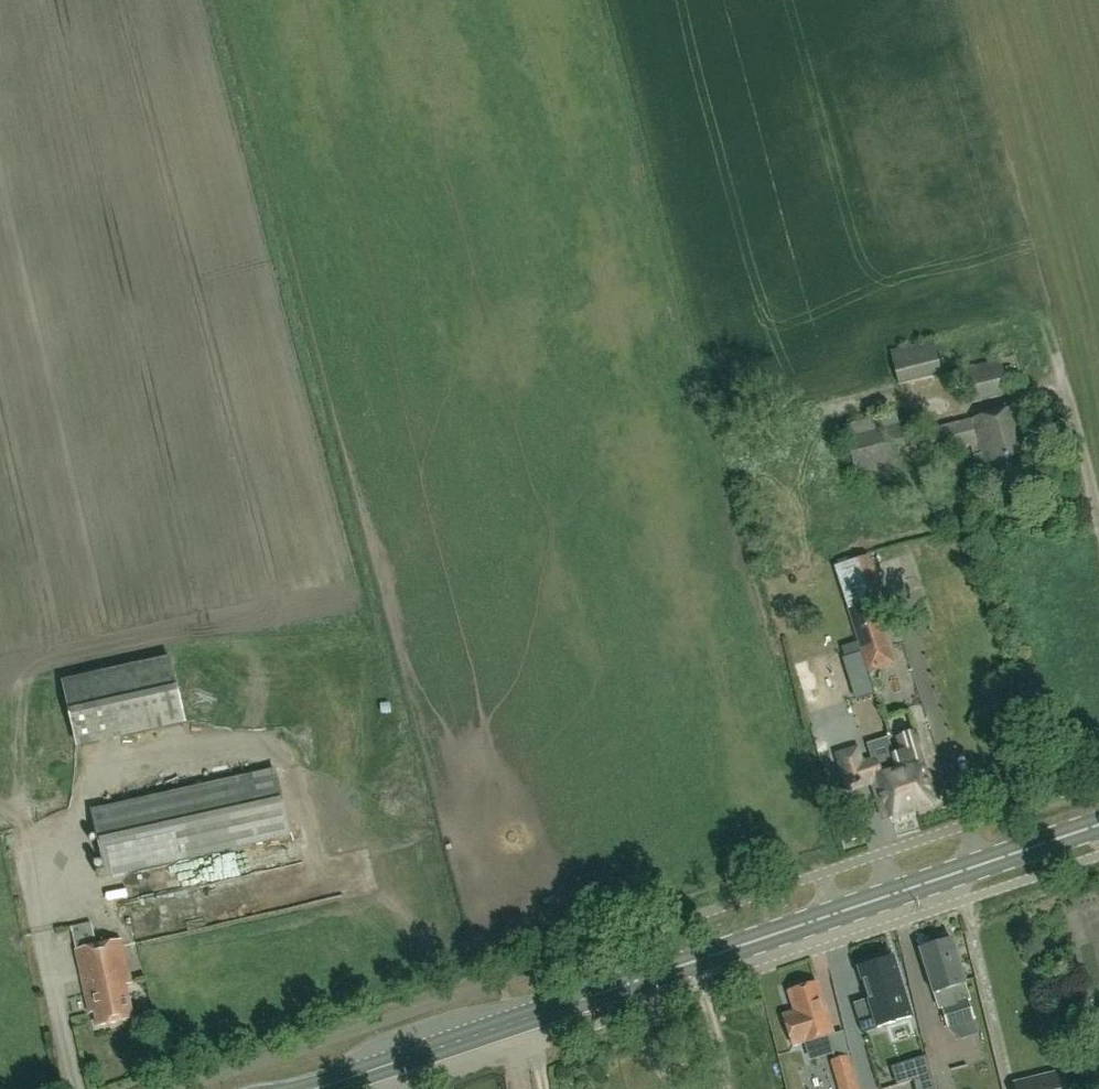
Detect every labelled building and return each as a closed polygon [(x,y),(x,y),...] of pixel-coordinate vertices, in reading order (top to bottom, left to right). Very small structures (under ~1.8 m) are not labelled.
[(890,350),(893,363),(899,386),(943,376),(938,353),(935,340),(890,350)] [(1000,358),(999,358),(958,368),(965,398),(1008,388),(1000,358)] [(991,491),(1037,478),(1017,406),(909,436),(915,459),(975,442),(978,454),(971,456),(975,471),(984,469),(991,491)] [(857,486),(914,472),(896,410),(843,424),(857,486)] [(838,566),(851,604),(875,596),(862,558),(838,566)] [(920,592),(928,589),(921,564),(912,566),(920,592)] [(862,656),(889,647),(873,600),(848,609),(862,656)] [(174,659),(65,683),(79,745),(188,722),(174,659)] [(868,704),(881,699),(874,684),(861,689),(868,704)] [(914,811),(931,806),(914,751),(917,750),(911,732),(894,738),(898,751),(891,753),(904,795),(909,794),(914,811)] [(904,795),(891,753),(859,763),(855,750),(834,757),(844,788),(876,778),(889,819),(914,811),(909,794),(904,795)] [(107,879),(289,839),(275,773),(92,814),(107,879)] [(76,952),(74,953),(89,1017),(94,1015),(97,1028),(130,1021),(122,988),(130,986),(119,942),(96,948),(91,926),(71,930),(76,952)] [(940,1004),(941,1007),(947,1028),(974,1019),(968,1000),(970,1000),(965,984),(966,984),(952,940),(920,950),(937,1005),(940,1004)] [(860,1032),(909,1017),(891,960),(860,969),(869,1000),(853,1005),(860,1032)] [(797,986),(797,989),(789,991),(800,1025),(788,1029),(793,1046),(832,1034),(828,1020),(816,983),(807,986),(805,983),(797,986)] [(694,1037),(700,1035),(698,1024),(691,1026),(694,1037)] [(849,1056),(831,1060),(838,1088),(858,1088),(849,1056)] [(1062,1073),(1014,1084),(1015,1088),(1066,1088),(1062,1073)]
